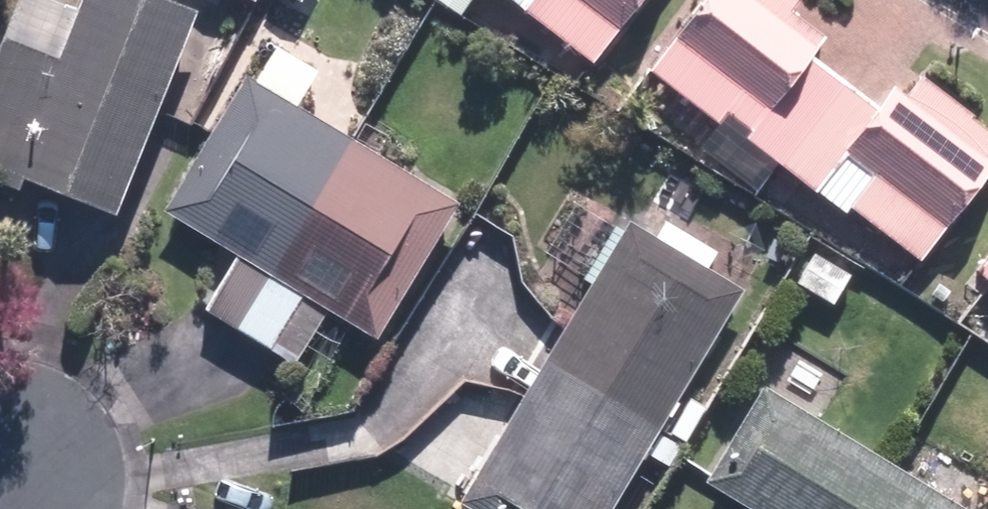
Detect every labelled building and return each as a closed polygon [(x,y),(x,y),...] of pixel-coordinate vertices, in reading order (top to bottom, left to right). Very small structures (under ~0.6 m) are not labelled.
[(0,42),(0,193),(11,197),(17,185),(93,217),(108,223),(192,21),(142,0),(73,0),(68,13),(37,0),(18,0),(0,42)] [(250,9),(255,0),(233,0),(250,9)] [(298,12),(304,0),(275,0),(298,12)] [(482,9),(489,0),(471,0),(482,9)] [(583,69),(637,0),(493,0),(583,69)] [(640,77),(837,225),(845,215),(914,267),(987,169),(987,136),(917,83),(901,104),(885,91),(871,109),(806,59),(819,42),(783,15),(792,2),(789,0),(698,0),(640,77)] [(241,82),(158,217),(231,261),(198,316),(231,336),(289,372),(323,317),(370,347),(456,209),(293,109),(314,75),(271,49),(248,86),(241,82)] [(449,508),(451,508),(608,508),(644,450),(668,465),(694,422),(671,407),(738,296),(702,274),(712,258),(659,225),(648,242),(622,226),(449,508)] [(968,276),(987,291),(987,250),(968,276)] [(699,488),(734,508),(953,508),(758,391),(699,488)]
